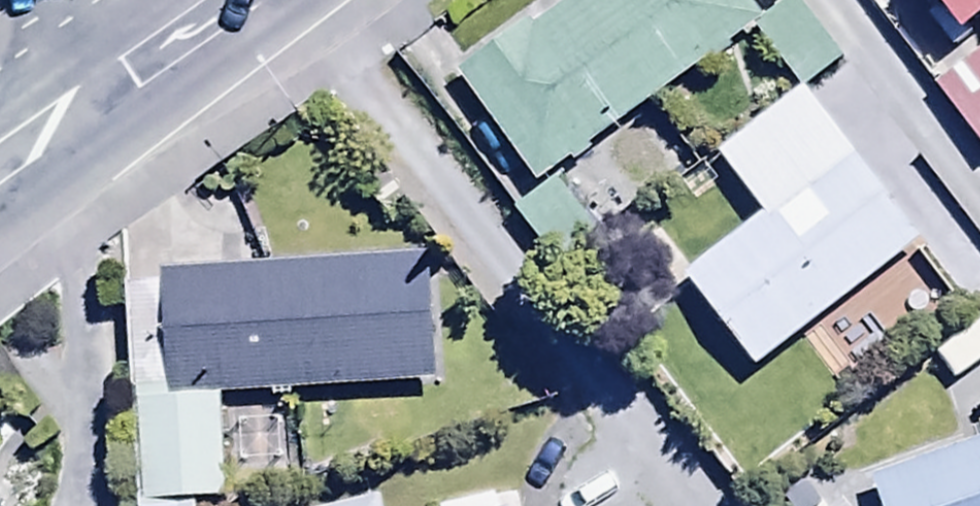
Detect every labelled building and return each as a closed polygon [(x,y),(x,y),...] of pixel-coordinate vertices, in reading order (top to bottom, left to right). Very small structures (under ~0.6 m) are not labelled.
[(456,69),(535,186),(706,59),(728,63),(731,42),(754,25),(804,91),(847,57),(803,0),(787,0),(766,16),(753,0),(571,0),(543,22),(534,10),(456,69)] [(935,13),(946,4),(968,31),(979,21),(979,0),(924,0),(935,13)] [(760,212),(682,274),(753,367),(898,256),(902,262),(925,245),(801,90),(716,158),(760,212)] [(426,255),(157,273),(158,281),(120,284),(127,391),(134,390),(141,505),(194,505),(194,504),(225,502),(218,394),(434,380),(426,255)] [(331,505),(381,505),(378,493),(331,505)] [(493,496),(454,505),(496,505),(493,496)]
